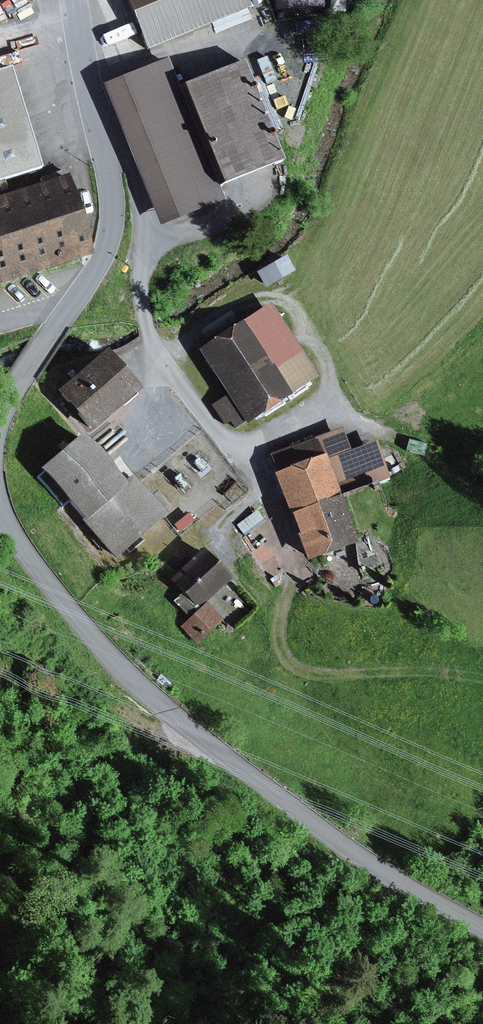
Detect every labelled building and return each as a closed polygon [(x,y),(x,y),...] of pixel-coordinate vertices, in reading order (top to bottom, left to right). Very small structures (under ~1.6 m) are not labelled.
[(151,52),(253,12),(248,0),(130,0),(151,52)] [(276,12),(325,8),(325,0),(276,0),(276,12)] [(328,13),(351,13),(351,0),(328,0),(328,13)] [(247,64),(177,91),(221,197),(288,163),(247,64)] [(167,65),(109,88),(163,221),(221,197),(177,91),(167,65)] [(40,170),(9,70),(0,73),(0,183),(40,170)] [(92,255),(67,177),(0,199),(0,285),(92,255)] [(285,255),(257,270),(266,287),(294,272),(285,255)] [(271,305),(199,351),(228,396),(246,422),(247,424),(318,378),(271,305)] [(104,351),(58,391),(92,430),(138,390),(104,351)] [(246,422),(228,396),(212,406),(224,425),(230,421),(235,429),(246,422)] [(269,455),(275,473),(326,455),(340,496),(391,479),(378,440),(349,450),(342,430),(269,455)] [(81,434),(37,471),(40,475),(35,479),(61,509),(66,505),(114,561),(167,517),(131,475),(122,483),(81,434)] [(326,455),(275,473),(307,562),(357,544),(340,496),(326,455)] [(257,510),(236,527),(244,537),(265,521),(257,510)] [(188,515),(175,526),(180,532),(193,521),(188,515)] [(370,537),(357,544),(360,573),(380,566),(370,537)] [(201,552),(170,582),(181,592),(172,601),(189,618),(228,579),(201,552)] [(205,605),(181,629),(196,644),(220,619),(205,605)]
